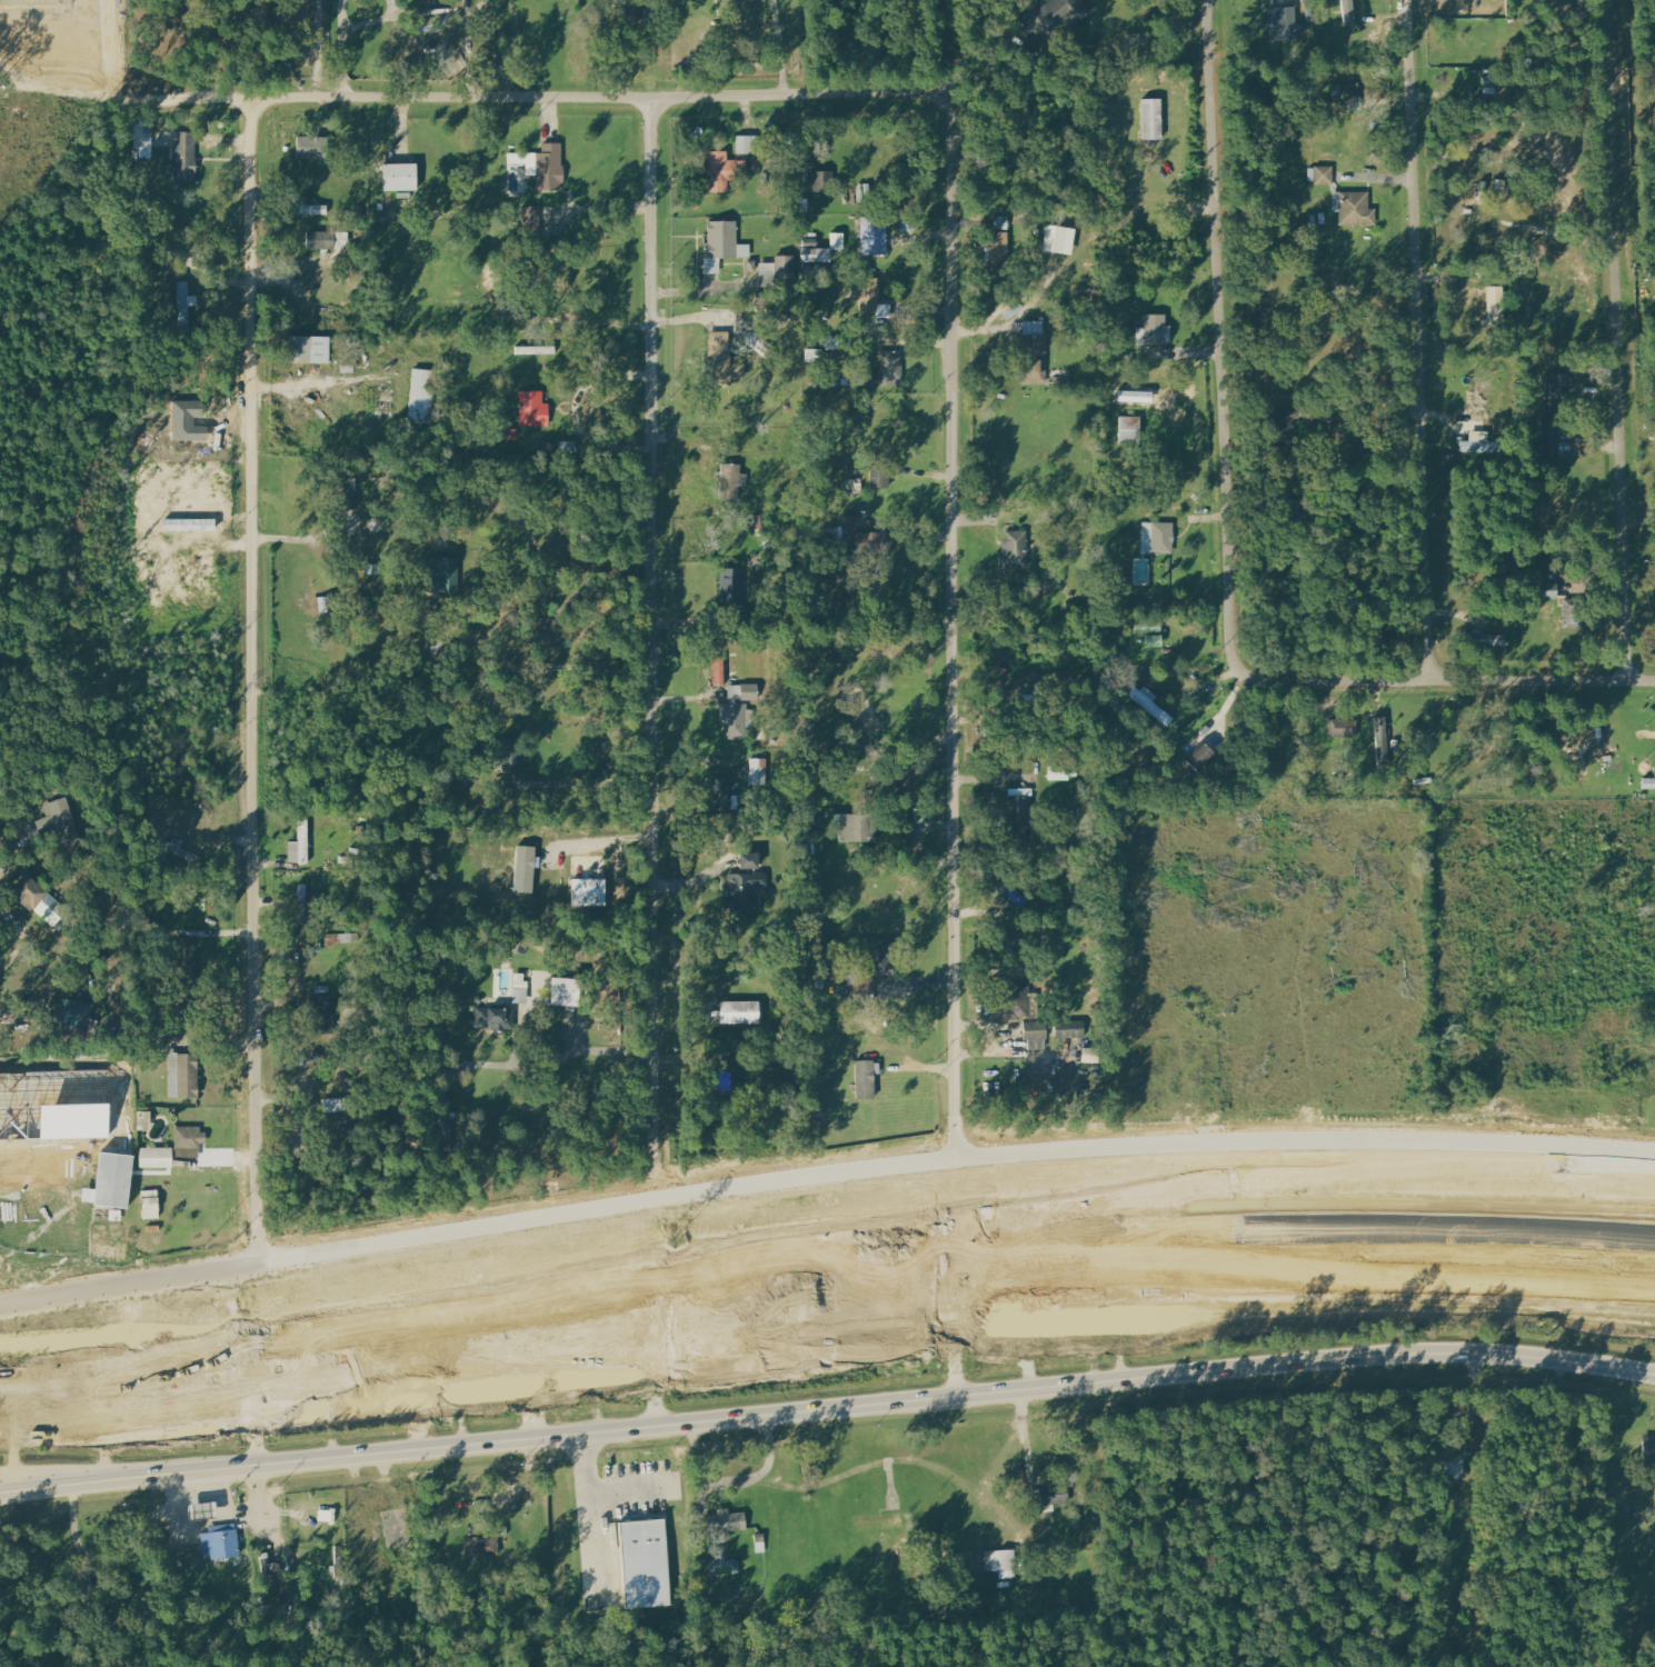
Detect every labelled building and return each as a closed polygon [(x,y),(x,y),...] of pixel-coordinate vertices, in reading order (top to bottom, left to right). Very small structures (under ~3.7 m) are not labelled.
[(1073,29),(1093,8),(1084,0),(1047,0),(1025,23),(1043,39),(1062,19),(1073,29)] [(1354,25),(1353,0),(1343,0),(1343,25),(1354,25)] [(1269,41),(1298,40),(1297,7),(1268,8),(1269,41)] [(1334,85),(1334,95),(1347,95),(1347,96),(1365,95),(1364,84),(1334,85)] [(1162,99),(1143,99),(1144,140),(1163,140),(1162,99)] [(154,158),(153,118),(135,118),(136,158),(154,158)] [(174,182),(196,182),(197,132),(176,132),(174,182)] [(761,136),(737,136),(737,154),(760,155),(761,136)] [(297,158),(317,158),(317,137),(297,137),(297,158)] [(537,190),(564,190),(563,143),(542,143),(542,153),(508,154),(508,164),(527,164),(527,176),(537,176),(537,190)] [(708,167),(699,168),(699,193),(730,192),(729,163),(728,163),(728,151),(708,152),(708,167)] [(384,191),(418,191),(417,164),(384,164),(384,191)] [(1335,167),(1310,167),(1310,184),(1334,185),(1335,167)] [(813,192),(823,192),(823,182),(824,182),(824,173),(813,173),(813,192)] [(1376,225),(1376,209),(1370,209),(1369,192),(1334,193),(1334,213),(1340,212),(1340,226),(1376,225)] [(541,206),(522,207),(523,236),(542,236),(541,206)] [(1007,230),(1008,218),(983,216),(982,229),(1007,230)] [(888,255),(887,218),(861,219),(862,256),(888,255)] [(705,274),(721,273),(721,258),(748,258),(748,245),(738,245),(737,221),(708,222),(709,243),(704,243),(705,274)] [(1072,256),(1076,229),(1047,225),(1043,251),(1072,256)] [(308,248),(335,247),(334,231),(307,232),(308,248)] [(1010,233),(989,232),(988,261),(1010,262),(1010,233)] [(801,262),(831,262),(831,249),(802,249),(801,262)] [(777,256),(776,279),(795,279),(796,257),(777,256)] [(861,316),(892,316),(892,305),(880,304),(880,278),(862,278),(861,316)] [(197,296),(190,296),(190,282),(180,282),(180,326),(190,326),(190,306),(197,306),(197,296)] [(1488,320),(1482,320),(1482,329),(1505,328),(1504,286),(1488,287),(1488,320)] [(1139,328),(1138,345),(1166,346),(1167,315),(1145,314),(1145,328),(1139,328)] [(1046,321),(1024,321),(1023,384),(1046,384),(1046,321)] [(730,332),(708,332),(708,388),(730,388),(730,332)] [(291,363),(330,364),(331,337),(291,336),(291,363)] [(516,347),(517,355),(551,354),(551,346),(516,347)] [(903,352),(879,351),(878,386),(902,387),(903,352)] [(432,423),(434,370),(412,369),(410,423),(432,423)] [(1568,375),(1549,375),(1550,411),(1569,411),(1568,375)] [(544,391),(520,391),(520,426),(550,426),(549,403),(544,403),(544,391)] [(1120,441),(1141,442),(1142,417),(1121,417),(1120,441)] [(1560,422),(1543,422),(1543,458),(1559,458),(1560,422)] [(1489,432),(1471,431),(1471,441),(1461,441),(1461,452),(1488,453),(1489,432)] [(739,500),(740,486),(748,486),(748,474),(741,474),(742,464),(723,464),(721,499),(739,500)] [(871,488),(890,488),(890,471),(871,470),(871,488)] [(335,511),(357,510),(356,487),(334,487),(335,511)] [(859,533),(859,516),(842,516),(843,554),(893,553),(893,533),(859,533)] [(1175,554),(1175,523),(1145,523),(1144,553),(1175,554)] [(1028,567),(1026,530),(1003,531),(1004,568),(1028,567)] [(460,558),(432,558),(433,593),(460,592),(460,558)] [(1542,582),(1543,598),(1585,597),(1584,580),(1542,582)] [(350,597),(366,597),(366,615),(350,615),(350,597)] [(1162,633),(1162,619),(1136,618),(1135,632),(1162,633)] [(1507,635),(1472,634),(1471,646),(1506,647),(1507,635)] [(1146,648),(1163,648),(1163,636),(1146,636),(1146,648)] [(1013,668),(1014,647),(994,646),(993,668),(1013,668)] [(716,686),(726,686),(726,659),(716,658),(716,686)] [(1137,684),(1128,698),(1170,726),(1176,718),(1154,704),(1158,698),(1137,684)] [(747,705),(736,705),(736,699),(743,699),(743,686),(730,687),(730,705),(721,705),(721,721),(725,721),(726,740),(747,739),(747,705)] [(1389,733),(1395,733),(1394,718),(1377,718),(1378,765),(1390,765),(1389,733)] [(1359,738),(1358,719),(1331,720),(1331,739),(1359,738)] [(499,741),(505,773),(522,769),(516,738),(499,741)] [(1199,773),(1217,756),(1206,744),(1188,760),(1199,773)] [(767,786),(768,759),(751,759),(750,786),(767,786)] [(712,810),(731,810),(732,773),(712,772),(712,810)] [(1644,779),(1644,790),(1654,790),(1654,779),(1644,779)] [(50,803),(53,816),(37,821),(43,843),(73,834),(74,838),(80,836),(68,797),(50,803)] [(1032,797),(1008,797),(1007,828),(1031,829),(1032,797)] [(870,815),(836,814),(835,842),(870,842),(870,815)] [(309,865),(309,820),(298,820),(299,842),(288,842),(289,865),(309,865)] [(169,843),(165,852),(197,866),(201,858),(169,843)] [(515,893),(534,894),(536,847),(517,847),(515,893)] [(759,854),(739,854),(739,875),(729,875),(729,901),(735,901),(735,909),(759,909),(759,887),(766,887),(766,873),(759,873),(759,854)] [(8,894),(31,914),(48,894),(26,874),(8,894)] [(607,881),(573,880),(572,906),(606,907),(607,881)] [(999,890),(1021,910),(1030,900),(1008,880),(999,890)] [(297,884),(305,884),(302,921),(295,921),(297,884)] [(886,975),(887,939),(862,939),(861,975),(886,975)] [(551,1005),(578,1006),(579,978),(552,977),(551,1005)] [(1029,982),(1003,983),(1004,1020),(1038,1019),(1038,1000),(1030,1000),(1029,982)] [(60,1026),(90,1026),(90,1001),(61,1000),(60,1026)] [(720,1024),(760,1023),(760,1001),(720,1001),(720,1024)] [(472,1027),(490,1028),(489,1030),(504,1030),(504,1029),(511,1029),(512,1008),(473,1007),(472,1027)] [(1056,1021),(1057,1040),(1087,1039),(1086,1020),(1056,1021)] [(1026,1050),(1047,1050),(1046,1021),(1025,1021),(1026,1050)] [(1083,1062),(1100,1062),(1101,1048),(1083,1047),(1083,1062)] [(169,1053),(170,1097),(199,1097),(198,1052),(169,1053)] [(857,1098),(875,1098),(874,1060),(856,1060),(857,1098)] [(200,1157),(200,1145),(205,1144),(204,1126),(176,1126),(176,1158),(200,1157)] [(173,1167),(173,1147),(140,1148),(140,1168),(173,1167)] [(135,1155),(99,1151),(95,1189),(83,1187),(81,1203),(128,1208),(135,1155)] [(143,1219),(160,1218),(159,1189),(142,1190),(143,1219)] [(1645,1436),(1644,1462),(1654,1462),(1654,1437),(1645,1436)] [(1443,1451),(1443,1479),(1465,1478),(1464,1450),(1443,1451)] [(1055,1505),(1070,1503),(1067,1484),(1029,1490),(1031,1506),(1042,1504),(1043,1513),(1055,1511),(1055,1505)] [(730,1514),(729,1508),(717,1509),(718,1514),(705,1516),(708,1536),(748,1530),(745,1512),(730,1514)] [(618,1521),(627,1609),(676,1605),(667,1517),(618,1521)] [(327,1533),(327,1520),(310,1519),(309,1532),(327,1533)] [(201,1533),(204,1559),(240,1555),(237,1524),(214,1526),(214,1532),(201,1533)] [(499,1555),(497,1537),(465,1541),(467,1559),(499,1555)] [(1015,1550),(987,1551),(988,1571),(1016,1570),(1015,1550)]
